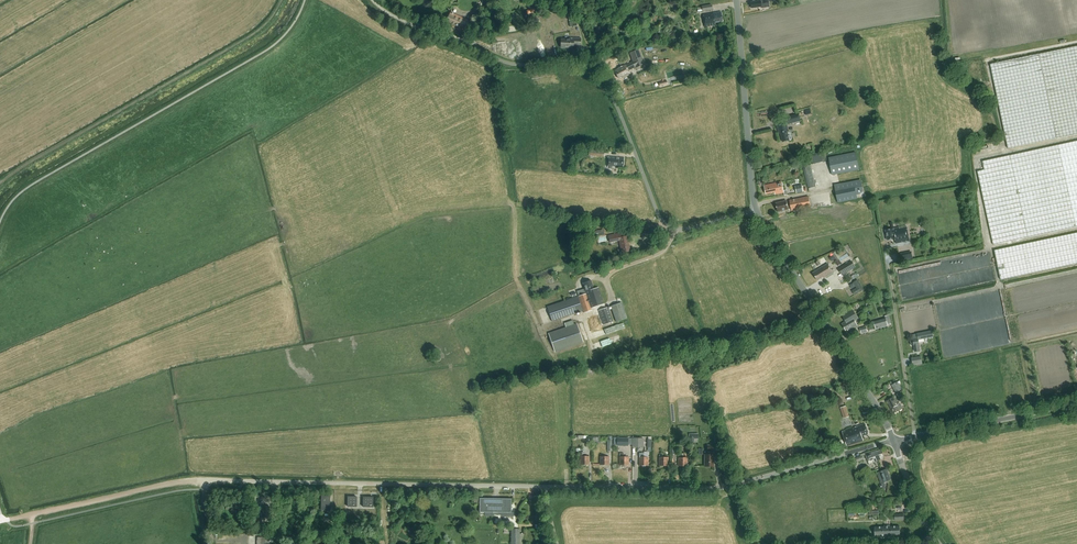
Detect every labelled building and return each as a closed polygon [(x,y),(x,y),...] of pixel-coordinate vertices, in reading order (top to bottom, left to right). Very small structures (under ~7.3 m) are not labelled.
[(761,4),(768,3),(768,0),(762,0),(762,1),(751,3),(752,9),(761,7),(761,4)] [(486,3),(482,10),(487,12),(491,6),(486,3)] [(714,23),(723,22),(721,12),(703,15),(705,27),(715,26),(714,23)] [(446,22),(452,24),(450,27),(465,33),(470,22),(450,13),(446,22)] [(580,45),(581,38),(570,38),(570,40),(561,39),(561,47),(573,48),(574,45),(580,45)] [(1076,134),(1076,46),(991,64),(1008,149),(1076,134)] [(635,68),(644,65),(639,50),(630,53),(633,62),(625,66),(625,65),(621,67),(618,61),(615,63),(618,69),(614,71),(618,78),(622,76),(623,78),(630,74),(628,71),(635,67),(635,68)] [(543,76),(551,75),(551,71),(531,73),(532,79),(543,78),(543,76)] [(787,122),(786,122),(776,124),(778,133),(780,132),(783,142),(790,140),(792,140),(791,135),(789,136),(787,132),(789,132),(787,124),(801,121),(799,113),(786,116),(787,122)] [(1076,227),(1076,141),(983,161),(984,170),(978,171),(994,245),(1026,238),(1026,239),(1076,227)] [(856,152),(829,157),(832,175),(859,170),(856,152)] [(617,167),(617,166),(623,167),(624,158),(617,158),(617,157),(608,157),(607,168),(613,169),(613,166),(617,167)] [(784,193),(784,191),(782,182),(764,186),(766,194),(774,192),(775,195),(784,193)] [(855,188),(836,192),(838,203),(857,199),(857,195),(863,194),(862,188),(855,189),(855,188)] [(792,211),(811,207),(809,197),(789,200),(790,202),(787,202),(787,201),(776,203),(777,212),(791,209),(792,211)] [(896,244),(909,241),(906,226),(886,230),(888,240),(895,239),(896,244)] [(610,243),(619,241),(622,253),(630,251),(627,236),(624,237),(623,233),(608,236),(610,243)] [(994,251),(1001,280),(1076,263),(1076,233),(994,251)] [(926,237),(920,238),(921,248),(928,247),(926,237)] [(841,263),(850,258),(847,254),(844,249),(837,253),(836,251),(833,253),(837,260),(835,261),(838,266),(842,263),(841,263)] [(900,261),(912,259),(911,251),(899,253),(900,261)] [(852,261),(838,269),(842,276),(856,268),(852,261)] [(824,278),(834,273),(828,263),(813,273),(817,280),(823,277),(824,278)] [(552,321),(584,311),(584,312),(592,310),(591,308),(604,303),(598,287),(594,289),(590,280),(583,282),(585,288),(577,291),(579,296),(547,307),(552,321)] [(854,282),(857,288),(852,291),(855,295),(864,290),(857,280),(854,282)] [(611,306),(616,322),(627,318),(622,303),(611,306)] [(599,310),(604,325),(613,322),(608,307),(599,310)] [(846,321),(842,324),(846,331),(848,330),(849,331),(858,326),(854,320),(857,318),(852,310),(843,316),(846,321)] [(884,316),(885,318),(874,322),(876,330),(888,327),(888,325),(891,324),(889,315),(884,316)] [(566,327),(548,333),(555,352),(583,342),(577,324),(573,325),(572,321),(565,323),(566,327)] [(911,340),(910,341),(911,345),(912,346),(914,346),(915,352),(920,351),(919,343),(924,342),(924,339),(934,337),(933,331),(927,332),(913,335),(913,338),(912,339),(912,340),(911,340)] [(623,353),(635,351),(634,343),(622,346),(623,353)] [(921,356),(912,358),(913,365),(922,364),(921,356)] [(892,385),(896,393),(902,390),(898,382),(892,385)] [(900,411),(903,409),(901,404),(899,405),(894,397),(887,401),(894,414),(900,411)] [(846,406),(840,408),(844,418),(849,417),(846,406)] [(862,436),(869,434),(866,424),(842,432),(847,446),(864,441),(862,436)] [(617,437),(617,445),(628,445),(628,437),(617,437)] [(632,438),(632,447),(643,447),(644,438),(632,438)] [(705,455),(704,467),(714,467),(714,455),(713,455),(713,454),(717,454),(717,452),(718,452),(718,446),(708,446),(707,452),(708,452),(708,455),(705,455)] [(869,463),(872,461),(873,463),(882,459),(882,457),(884,456),(881,449),(877,451),(866,455),(869,463)] [(581,452),(581,456),(580,465),(589,465),(590,456),(584,456),(584,452),(581,452)] [(623,453),(620,453),(619,466),(629,466),(629,457),(623,457),(623,453)] [(639,454),(639,457),(639,466),(648,466),(649,457),(643,457),(644,454),(639,454)] [(668,458),(663,458),(663,455),(659,455),(659,466),(668,467),(668,458)] [(600,457),(600,465),(609,466),(609,457),(604,457),(600,457)] [(687,458),(678,458),(678,467),(687,467),(687,458)] [(886,469),(879,472),(883,483),(890,480),(886,469)] [(330,508),(330,496),(322,496),(321,508),(330,508)] [(357,507),(357,497),(348,497),(348,507),(357,507)] [(373,508),(373,497),(364,497),(363,507),(373,508)] [(480,498),(480,512),(485,512),(501,512),(501,514),(501,516),(508,516),(508,512),(511,512),(511,499),(480,498)] [(243,505),(240,505),(226,505),(226,510),(231,510),(231,513),(236,513),(236,510),(240,510),(239,512),(243,512),(243,505)] [(900,526),(875,527),(875,536),(900,535),(900,526)]
